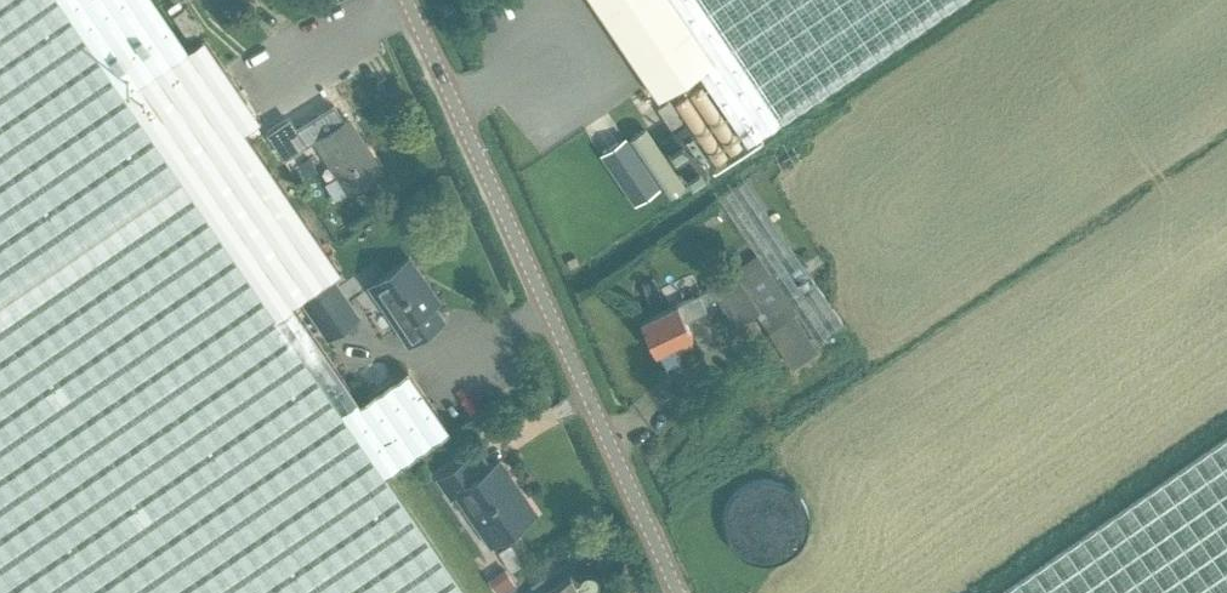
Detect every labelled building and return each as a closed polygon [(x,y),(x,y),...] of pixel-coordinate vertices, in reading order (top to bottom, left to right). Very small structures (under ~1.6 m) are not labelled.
[(74,19),(61,0),(0,0),(0,69),(74,19)] [(124,91),(188,47),(156,0),(61,0),(124,91)] [(955,0),(591,0),(657,97),(697,69),(746,141),(955,0)] [(184,7),(173,14),(189,38),(201,31),(184,7)] [(82,31),(74,19),(0,69),(0,477),(327,251),(244,130),(260,119),(203,36),(188,47),(124,91),(123,91),(82,31)] [(657,105),(671,127),(683,120),(669,98),(657,105)] [(348,116),(314,138),(348,191),(382,170),(348,116)] [(291,118),(268,132),(284,157),(306,142),(291,118)] [(685,122),(661,137),(690,182),(714,167),(685,122)] [(662,191),(637,153),(614,168),(637,207),(662,191)] [(756,311),(794,366),(822,347),(818,342),(845,324),(745,178),(719,196),(757,252),(707,286),(709,288),(678,303),(686,320),(707,310),(704,302),(716,296),(736,325),(756,311)] [(359,401),(292,303),(298,298),(333,274),(340,270),(327,251),(0,477),(0,592),(467,592),(385,474),(450,430),(407,368),(359,401)] [(410,256),(369,285),(410,343),(445,319),(433,303),(439,299),(410,256)] [(326,339),(361,314),(333,274),(298,298),(326,339)] [(693,340),(690,335),(692,334),(686,320),(678,303),(640,320),(655,352),(675,342),(677,347),(693,340)] [(998,592),(1226,592),(1226,435),(998,592)] [(501,460),(478,475),(467,458),(437,478),(450,497),(456,493),(490,543),(536,511),(501,460)] [(570,576),(545,592),(579,592),(570,576)]
